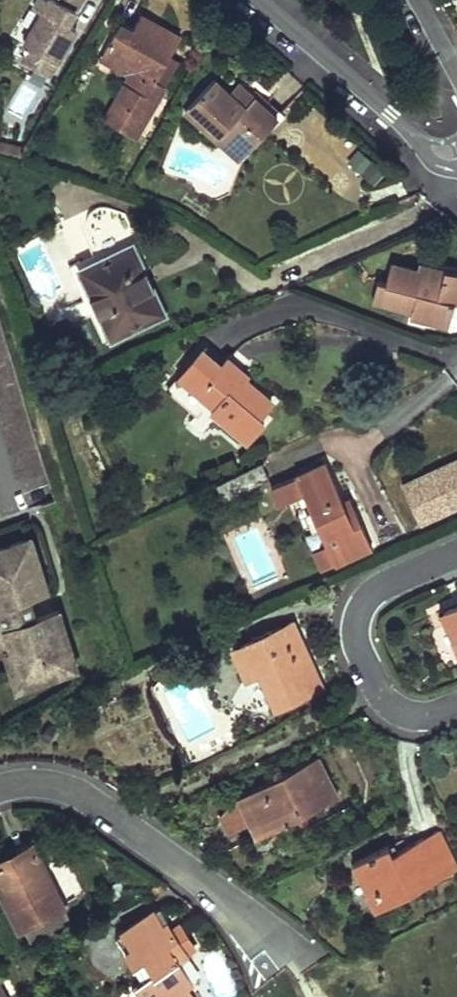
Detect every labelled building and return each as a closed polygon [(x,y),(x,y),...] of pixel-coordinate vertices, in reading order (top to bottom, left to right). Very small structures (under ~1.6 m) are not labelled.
[(59,0),(51,0),(25,44),(32,48),(23,62),(49,77),(77,29),(69,24),(77,10),(59,0)] [(77,10),(83,0),(59,0),(77,10)] [(172,54),(183,37),(142,13),(133,28),(131,32),(118,30),(106,50),(147,73),(138,90),(133,88),(113,122),(137,136),(167,85),(157,80),(172,54)] [(133,28),(122,22),(118,30),(131,32),(133,28)] [(147,73),(106,50),(102,56),(131,74),(105,117),(113,122),(133,88),(138,90),(147,73)] [(182,60),(172,54),(157,80),(167,85),(182,60)] [(230,91),(216,78),(192,104),(224,133),(227,130),(249,151),(279,120),(256,98),(247,106),(230,91)] [(256,98),(239,82),(230,91),(247,106),(256,98)] [(289,127),(331,171),(341,163),(364,187),(382,169),(317,101),(289,127)] [(224,133),(192,104),(187,110),(239,161),(249,151),(227,130),(224,133)] [(0,139),(0,150),(21,155),(27,146),(0,139)] [(135,245),(74,271),(105,340),(165,312),(135,245)] [(421,272),(392,264),(388,282),(380,280),(375,298),(413,308),(411,314),(450,323),(450,322),(456,324),(456,281),(421,272)] [(423,265),(421,272),(456,281),(456,273),(423,265)] [(20,484),(50,475),(0,313),(0,418),(20,484)] [(225,367),(206,350),(182,376),(211,401),(216,406),(214,409),(248,440),(266,420),(260,415),(272,401),(243,376),(240,380),(225,367)] [(247,372),(232,358),(225,367),(240,380),(243,376),(247,372)] [(211,401),(182,376),(169,390),(198,415),(211,401)] [(420,523),(456,508),(456,456),(401,482),(420,523)] [(263,462),(218,484),(225,499),(271,477),(263,462)] [(344,498),(328,462),(272,485),(280,504),(306,493),(328,544),(335,562),(373,546),(355,505),(348,508),(344,498)] [(351,495),(344,498),(348,508),(355,505),(351,495)] [(11,667),(17,689),(76,672),(78,671),(59,604),(35,611),(33,603),(31,596),(50,591),(33,528),(0,538),(0,644),(13,640),(18,655),(8,658),(11,667)] [(314,549),(322,567),(335,562),(328,544),(314,549)] [(444,612),(456,643),(456,606),(444,612)] [(323,687),(294,621),(243,644),(256,674),(264,671),(280,707),(323,687)] [(256,674),(243,644),(235,648),(248,678),(256,674)] [(259,816),(251,820),(259,837),(299,818),(308,814),(338,800),(319,759),(248,792),(259,816)] [(240,796),(251,820),(259,816),(248,792),(240,796)] [(308,814),(299,818),(306,832),(314,828),(308,814)] [(456,870),(456,867),(440,832),(394,854),(391,848),(356,865),(363,879),(375,874),(389,903),(456,870)] [(25,924),(60,906),(62,905),(34,849),(15,859),(13,855),(0,862),(0,883),(21,925),(25,924)] [(375,874),(363,879),(378,909),(389,903),(375,874)] [(60,906),(25,924),(34,942),(69,925),(60,906)] [(140,996),(195,996),(187,985),(193,981),(178,958),(188,952),(169,923),(164,926),(154,910),(116,935),(143,977),(132,985),(140,996)]
